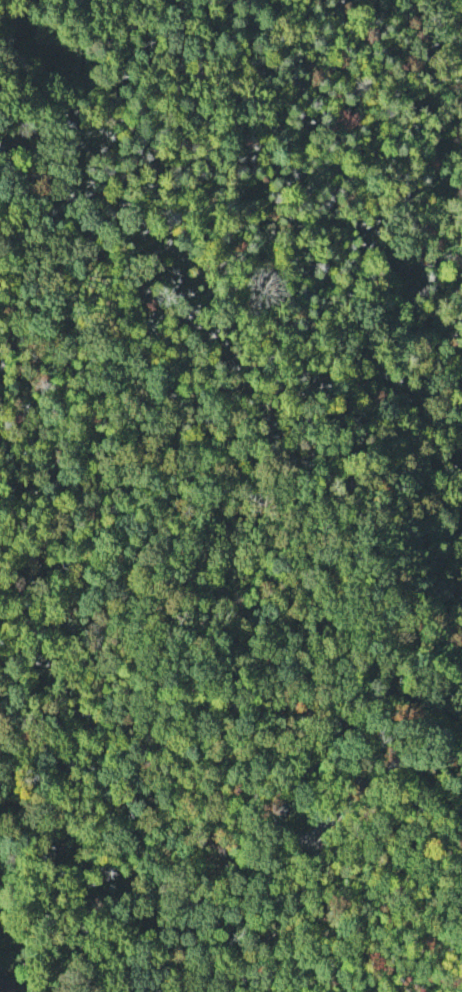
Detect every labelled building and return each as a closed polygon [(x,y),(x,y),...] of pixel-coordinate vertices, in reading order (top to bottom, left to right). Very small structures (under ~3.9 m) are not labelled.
[(15,977),(0,977),(0,991),(15,991),(15,977)]
